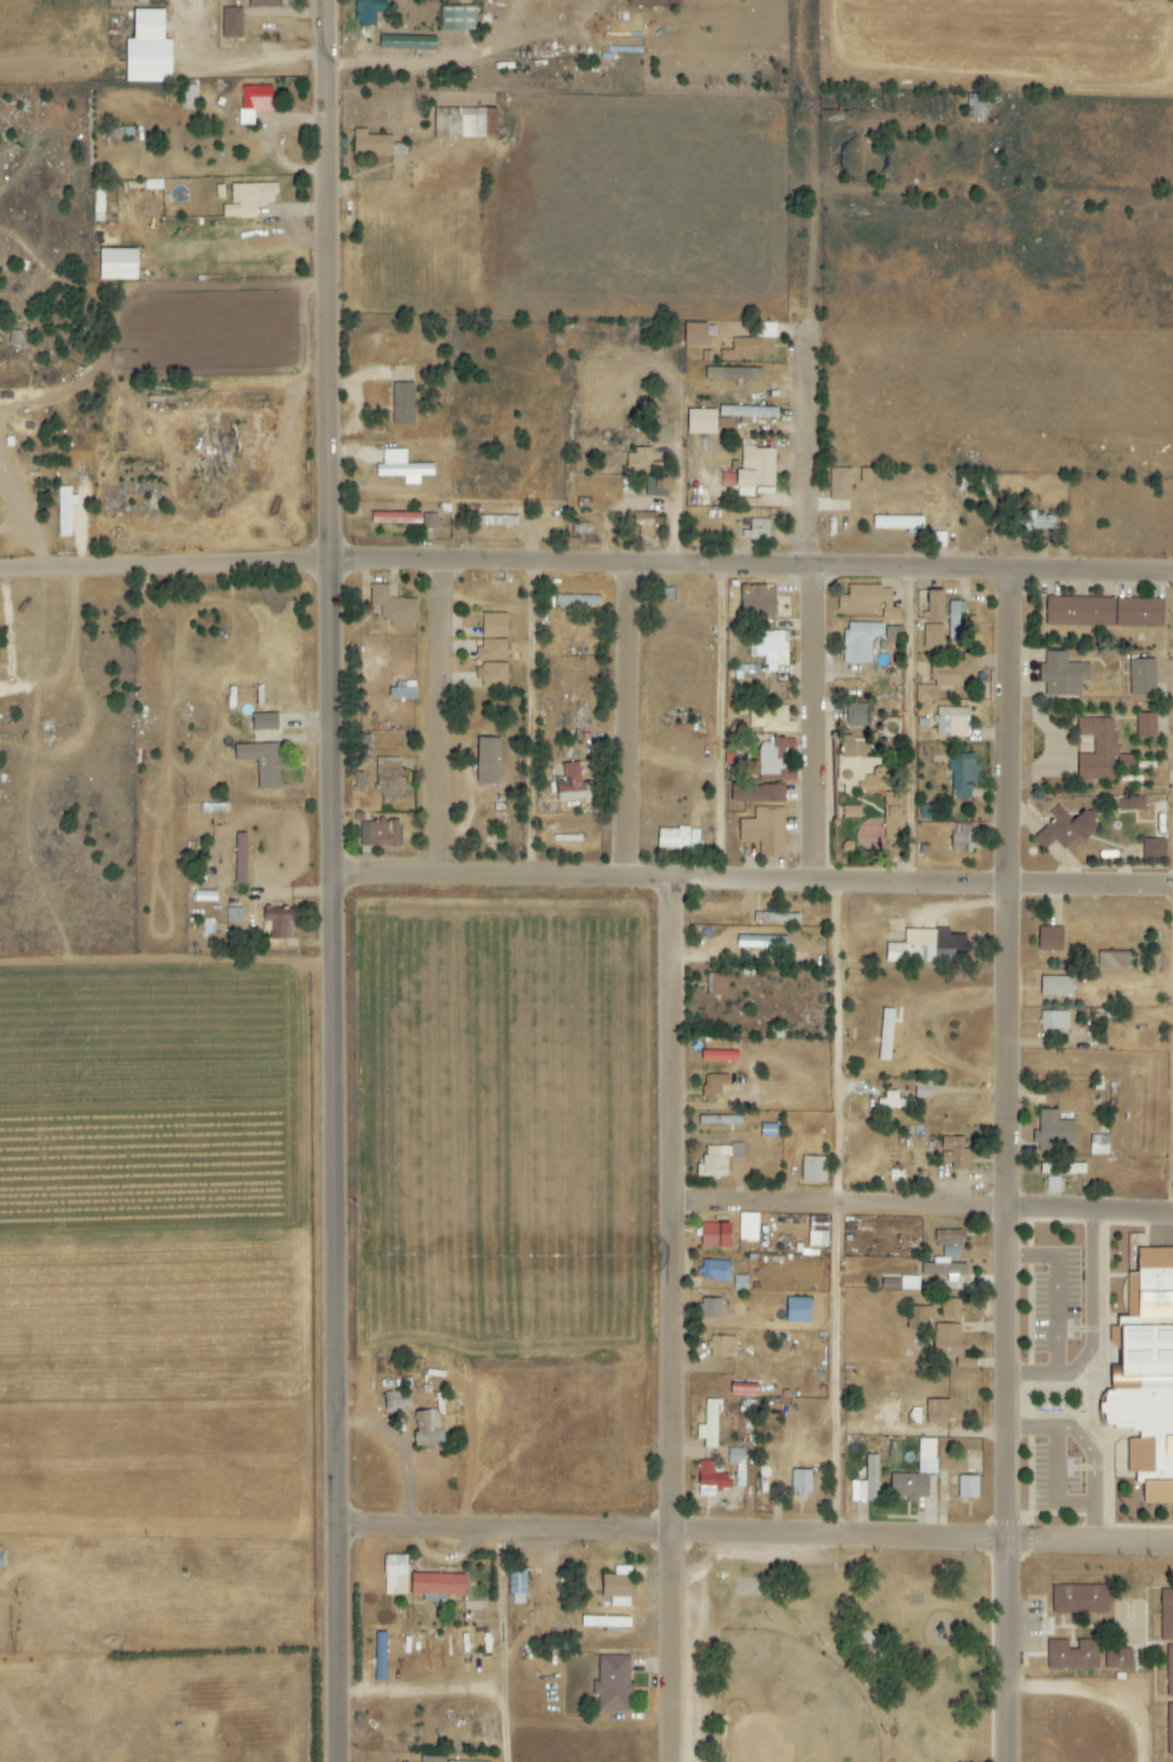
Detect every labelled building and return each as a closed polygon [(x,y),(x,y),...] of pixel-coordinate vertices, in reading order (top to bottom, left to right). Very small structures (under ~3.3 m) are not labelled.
[(282,0),(249,0),(249,8),(282,8),(282,0)] [(440,31),(476,32),(476,7),(441,7),(440,31)] [(241,38),(241,9),(222,9),(222,38),(241,38)] [(171,40),(163,40),(163,11),(133,11),(133,40),(126,39),(125,82),(171,83),(171,40)] [(436,51),(436,38),(380,36),(379,49),(436,51)] [(197,85),(179,86),(180,110),(198,110),(197,85)] [(254,125),(254,113),(272,112),(271,86),(240,87),(241,126),(254,125)] [(496,138),(496,108),(435,110),(435,139),(496,138)] [(392,136),(366,136),(367,130),(353,130),(353,156),(407,157),(407,144),(392,144),(392,136)] [(231,206),(223,206),(223,219),(256,218),(256,206),(276,206),(276,184),(231,185),(231,206)] [(136,250),(98,250),(98,280),(135,281),(136,250)] [(720,360),(753,359),(753,354),(775,354),(774,322),(753,323),(753,338),(732,339),(732,350),(720,350),(720,360)] [(707,323),(684,323),(683,345),(706,345),(707,323)] [(705,379),(762,380),(762,368),(705,367),(705,379)] [(414,426),(414,384),(393,384),(392,426),(414,426)] [(777,418),(778,407),(719,406),(719,416),(777,418)] [(716,434),(716,409),(687,409),(687,434),(716,434)] [(403,477),(404,485),(419,485),(419,477),(433,477),(433,465),(406,465),(405,450),(383,451),(384,465),(376,465),(376,478),(403,477)] [(626,473),(651,472),(650,450),(626,450),(626,473)] [(850,468),(830,469),(830,500),(850,500),(850,468)] [(860,483),(871,483),(871,469),(860,469),(860,483)] [(667,477),(647,477),(647,496),(667,496),(667,477)] [(70,506),(73,506),(73,488),(57,488),(59,533),(71,532),(70,506)] [(420,514),(371,513),(371,524),(420,525),(420,514)] [(436,530),(437,515),(423,514),(423,530),(436,530)] [(873,531),(923,530),(923,516),(873,517),(873,531)] [(769,520),(750,519),(750,530),(742,530),(742,539),(768,540),(769,520)] [(416,628),(417,600),(388,599),(389,585),(371,585),(370,606),(380,607),(380,619),(389,620),(389,628),(416,628)] [(837,612),(882,612),(882,618),(900,618),(900,609),(892,609),(892,586),(847,586),(847,596),(837,596),(837,612)] [(776,587),(742,587),(742,614),(776,613),(776,587)] [(943,622),(943,590),(924,591),(925,622),(943,622)] [(600,606),(600,595),(556,596),(556,606),(600,606)] [(1164,599),(1047,596),(1046,625),(1164,628),(1164,599)] [(962,602),(949,602),(948,643),(961,643),(962,602)] [(481,637),(507,638),(507,614),(481,614),(481,637)] [(883,624),(844,623),(843,663),(871,664),(872,636),(883,637),(883,624)] [(924,624),(924,649),(944,649),(943,624),(924,624)] [(885,640),(903,640),(903,629),(886,629),(885,640)] [(508,640),(477,640),(476,688),(507,689),(508,640)] [(1067,663),(1068,652),(1046,652),(1046,664),(1040,664),(1039,684),(1053,684),(1053,696),(1081,697),(1081,681),(1090,681),(1091,663),(1067,663)] [(931,685),(916,685),(916,701),(938,701),(938,687),(963,687),(963,671),(980,671),(980,654),(963,654),(963,662),(931,662),(931,685)] [(1155,659),(1130,660),(1130,696),(1156,695),(1155,659)] [(847,727),(868,726),(867,704),(846,704),(847,727)] [(967,737),(968,709),(936,708),(935,737),(967,737)] [(787,709),(756,709),(756,730),(796,730),(796,721),(787,721),(787,709)] [(252,714),(252,731),(278,729),(277,713),(252,714)] [(1137,714),(1137,738),(1156,738),(1156,714),(1137,714)] [(1078,778),(1116,779),(1116,771),(1133,771),(1133,755),(1116,755),(1116,719),(1087,718),(1086,736),(1095,736),(1095,754),(1078,754),(1078,778)] [(852,736),(841,736),(841,757),(868,756),(867,742),(852,743),(852,736)] [(476,784),(498,785),(499,738),(477,738),(476,784)] [(758,780),(795,780),(795,769),(786,769),(786,759),(794,759),(795,740),(759,739),(758,780)] [(234,745),(235,760),(257,760),(258,790),(279,790),(279,771),(286,771),(285,759),(277,759),(277,744),(234,745)] [(951,798),(972,799),(972,783),(977,783),(977,755),(948,754),(948,773),(952,773),(951,798)] [(376,759),(376,787),(382,787),(383,803),(393,803),(393,796),(405,795),(405,778),(400,778),(399,758),(376,759)] [(556,778),(557,802),(592,800),(592,782),(581,783),(581,763),(563,763),(564,778),(556,778)] [(785,786),(745,785),(744,802),(785,803),(785,786)] [(1145,796),(1119,798),(1120,811),(1145,810),(1145,796)] [(861,806),(843,806),(843,818),(861,819),(861,806)] [(1053,822),(1032,838),(1042,850),(1056,839),(1067,853),(1098,829),(1084,811),(1072,821),(1060,806),(1048,815),(1053,822)] [(902,839),(903,807),(885,807),(884,838),(902,839)] [(740,820),(740,842),(759,842),(759,856),(785,856),(784,809),(754,809),(754,820),(740,820)] [(361,822),(361,846),(401,847),(401,822),(361,822)] [(972,853),(973,825),(953,825),(953,852),(972,853)] [(247,834),(236,834),(234,884),(246,884),(247,834)] [(1165,839),(1144,839),(1144,858),(1166,858),(1165,839)] [(270,940),(293,939),(292,908),(263,910),(264,927),(270,926),(270,940)] [(799,915),(760,914),(760,922),(799,923),(799,915)] [(1063,927),(1038,927),(1038,951),(1062,951),(1063,927)] [(934,963),(935,930),(905,929),(904,944),(886,943),(886,962),(934,963)] [(948,930),(937,929),(935,962),(969,963),(970,935),(948,934),(948,930)] [(787,937),(738,936),(738,947),(787,949),(787,937)] [(1132,953),(1099,954),(1099,973),(1132,973),(1132,953)] [(728,974),(709,974),(708,995),(727,996),(728,974)] [(1072,977),(1041,977),(1041,996),(1073,996),(1072,977)] [(893,1010),(881,1010),(879,1061),(891,1062),(893,1010)] [(1069,1012),(1042,1011),(1041,1030),(1057,1031),(1057,1037),(1068,1038),(1069,1012)] [(738,1052),(701,1051),(701,1062),(738,1063),(738,1052)] [(729,1075),(703,1076),(703,1102),(714,1102),(714,1095),(722,1095),(721,1087),(729,1087),(729,1075)] [(1058,1110),(1038,1111),(1039,1149),(1074,1148),(1074,1121),(1058,1121),(1058,1110)] [(1109,1155),(1108,1135),(1090,1136),(1090,1156),(1109,1155)] [(942,1164),(952,1164),(952,1171),(970,1170),(969,1149),(963,1149),(963,1138),(942,1138),(942,1164)] [(705,1145),(705,1165),(697,1165),(696,1177),(727,1178),(728,1159),(743,1160),(743,1146),(705,1145)] [(826,1184),(827,1158),(803,1157),(801,1182),(826,1184)] [(1041,1174),(1085,1175),(1085,1165),(1041,1164),(1041,1174)] [(1059,1178),(1047,1178),(1047,1193),(1059,1193),(1059,1178)] [(758,1242),(759,1214),(740,1214),(739,1242),(758,1242)] [(828,1217),(809,1217),(808,1247),(828,1248),(828,1217)] [(729,1224),(701,1223),(700,1248),(729,1249),(729,1224)] [(962,1245),(962,1231),(936,1232),(936,1246),(962,1245)] [(1137,1249),(1137,1274),(1127,1274),(1127,1307),(1138,1307),(1138,1315),(1172,1315),(1172,1249),(1137,1249)] [(966,1265),(947,1264),(947,1259),(936,1258),(936,1267),(933,1267),(933,1276),(966,1277),(966,1265)] [(730,1282),(730,1262),(701,1261),(701,1281),(730,1282)] [(919,1290),(919,1277),(900,1277),(901,1290),(919,1290)] [(723,1318),(722,1299),(702,1299),(703,1319),(723,1318)] [(811,1300),(786,1299),(786,1323),(810,1324),(811,1300)] [(961,1358),(963,1300),(942,1299),(941,1325),(935,1324),(934,1358),(956,1359),(955,1369),(976,1369),(977,1359),(961,1358)] [(1172,1505),(1172,1328),(1108,1327),(1120,1342),(1120,1368),(1119,1370),(1119,1382),(1106,1392),(1104,1392),(1103,1417),(1107,1429),(1148,1430),(1134,1440),(1128,1440),(1128,1474),(1134,1474),(1144,1487),(1143,1504),(1172,1505)] [(734,1359),(735,1337),(710,1337),(710,1358),(734,1359)] [(718,1400),(705,1400),(705,1426),(697,1426),(697,1440),(705,1440),(705,1449),(717,1450),(718,1400)] [(949,1400),(927,1400),(926,1424),(948,1424),(949,1400)] [(414,1411),(415,1448),(441,1447),(439,1409),(414,1411)] [(892,1475),(891,1498),(908,1498),(908,1504),(919,1504),(919,1497),(936,1498),(938,1440),(919,1439),(918,1475),(892,1475)] [(698,1463),(698,1488),(745,1489),(746,1449),(729,1448),(728,1464),(698,1463)] [(879,1456),(866,1456),(866,1482),(852,1481),(851,1502),(878,1502),(879,1456)] [(809,1471),(792,1471),(793,1499),(810,1498),(809,1471)] [(958,1499),(978,1500),(979,1477),(958,1477),(958,1499)] [(407,1555),(384,1556),(385,1595),(408,1595),(407,1555)] [(525,1568),(509,1569),(510,1605),(526,1605),(525,1568)] [(410,1595),(464,1596),(464,1574),(410,1574),(410,1595)] [(1053,1586),(1053,1613),(1109,1612),(1108,1585),(1053,1586)] [(1172,1641),(1172,1590),(1162,1589),(1161,1640),(1172,1641)] [(630,1627),(630,1617),(581,1616),(581,1627),(606,1628),(605,1633),(617,1633),(617,1627),(630,1627)] [(1077,1641),(1077,1649),(1068,1649),(1068,1640),(1047,1641),(1047,1669),(1099,1669),(1099,1640),(1077,1641)] [(1106,1669),(1133,1669),(1132,1648),(1105,1649),(1106,1669)] [(630,1656),(599,1656),(598,1712),(629,1713),(629,1696),(634,1696),(634,1685),(629,1685),(630,1656)]
